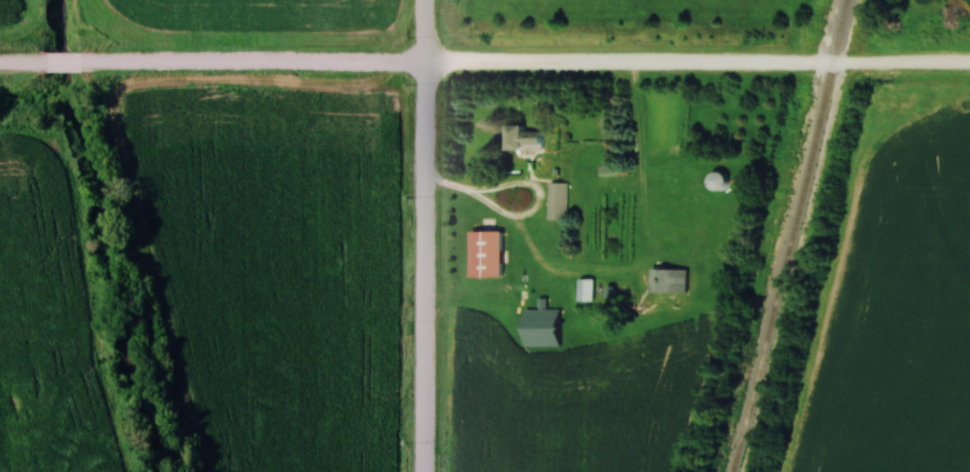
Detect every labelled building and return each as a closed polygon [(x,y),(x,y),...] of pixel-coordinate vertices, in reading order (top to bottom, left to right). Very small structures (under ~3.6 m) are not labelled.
[(524,126),(507,126),(507,152),(543,152),(543,132),(524,132),(524,126)] [(730,176),(717,171),(711,188),(724,192),(730,176)] [(551,215),(552,182),(569,182),(568,216),(551,215)] [(474,274),(474,230),(503,230),(503,274),(474,274)] [(688,270),(652,270),(652,294),(688,294),(688,270)] [(580,301),(593,301),(593,282),(580,282),(580,301)] [(529,310),(563,310),(562,350),(528,349),(529,310)]
